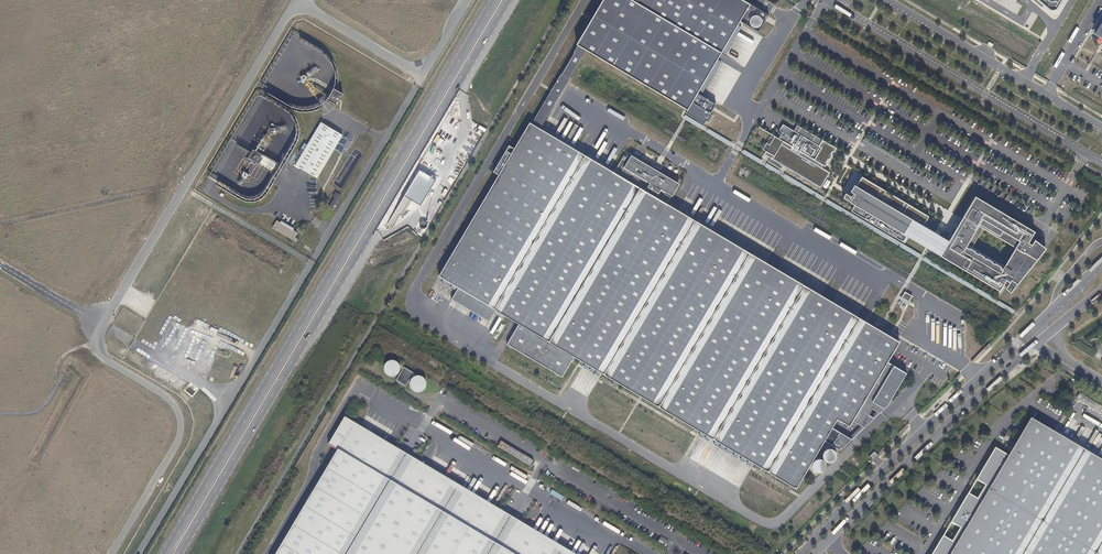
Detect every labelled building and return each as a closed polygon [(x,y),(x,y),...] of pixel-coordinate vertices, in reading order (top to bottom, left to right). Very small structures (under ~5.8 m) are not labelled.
[(578,42),(714,120),(773,16),(746,0),(603,0),(578,42)] [(1016,0),(1004,0),(1001,7),(1018,14),(1022,5),(1015,2),(1016,0)] [(1049,8),(1053,10),(1057,8),(1062,0),(1039,0),(1049,8)] [(327,99),(336,105),(343,94),(334,89),(327,99)] [(684,116),(683,118),(730,146),(732,143),(684,116)] [(317,178),(343,135),(321,122),(295,165),(317,178)] [(872,409),(879,413),(887,405),(906,373),(887,361),(898,342),(666,205),(670,198),(664,194),(665,193),(672,197),(679,184),(630,156),(628,159),(623,156),(613,174),(529,124),(511,155),(505,151),(493,173),(498,176),(438,277),(519,324),(507,345),(562,378),(574,357),(796,488),(824,440),(840,450),(852,439),(831,428),(836,419),(848,426),(852,421),(864,428),(874,418),(869,415),(872,409)] [(782,166),(820,188),(829,172),(821,168),(822,165),(824,167),(827,163),(826,162),(827,159),(828,160),(831,155),(830,154),(832,152),(833,152),(835,148),(821,140),(818,146),(811,142),(814,136),(800,128),(796,133),(793,131),(782,125),(778,131),(782,133),(778,139),(774,136),(769,145),(766,143),(762,150),(765,151),(763,155),(770,159),(768,162),(780,169),(782,166)] [(821,140),(814,136),(811,142),(818,146),(821,140)] [(642,155),(646,149),(639,145),(635,152),(642,155)] [(259,164),(264,156),(253,149),(248,157),(259,164)] [(743,151),(741,153),(1012,312),(1013,309),(743,151)] [(928,216),(861,177),(854,188),(855,189),(850,197),(845,193),(842,198),(854,205),(850,211),(904,243),(908,236),(913,240),(922,226),(928,216)] [(332,209),(341,195),(335,192),(333,197),(334,198),(329,207),(332,209)] [(1005,288),(1010,292),(1015,286),(1016,285),(1045,248),(1033,239),(1030,244),(1027,242),(1034,231),(974,196),(958,223),(954,229),(947,241),(939,255),(998,291),(1005,280),(1008,282),(1005,288)] [(298,233),(277,221),(272,228),(295,241),(297,239),(295,238),(298,233)] [(922,226),(913,240),(939,255),(947,241),(922,226)] [(495,310),(458,288),(451,300),(489,322),(495,310)] [(901,298),(908,302),(911,296),(904,291),(901,298)] [(395,362),(392,362),(389,362),(386,364),(385,366),(384,369),(384,372),(386,375),(388,377),(391,378),(394,378),(396,377),(399,375),(400,372),(400,369),(399,366),(397,364),(395,362)] [(396,381),(406,387),(414,374),(404,368),(396,381)] [(421,378),(418,377),(415,378),(413,379),(411,382),(410,384),(411,387),(412,390),(414,392),(417,393),(420,393),(422,392),(425,390),(426,387),(426,384),(425,381),(423,379),(421,378)] [(517,528),(520,523),(496,509),(493,513),(480,506),(413,466),(416,461),(392,447),(389,451),(370,439),(340,422),(343,417),(342,416),(325,445),(334,450),(315,482),(272,553),(561,553),(517,528)] [(1030,417),(1008,455),(995,447),(976,479),(985,484),(977,497),(968,492),(950,521),(959,527),(951,540),(942,535),(931,553),(1101,553),(1101,460),(1030,417)] [(832,448),(829,448),(827,449),(825,450),(823,452),(822,455),(823,457),(824,459),(826,461),(828,462),(831,462),(833,461),(835,459),(836,457),(837,454),(836,452),(834,450),(832,448)] [(869,456),(871,459),(877,453),(874,451),(869,456)] [(554,457),(552,462),(561,466),(563,460),(554,457)] [(821,459),(819,458),(816,459),(814,460),(812,462),(812,465),(812,467),(813,470),(815,471),(818,472),(820,472),(823,471),(825,469),(826,467),(826,465),(825,462),(823,460),(821,459)] [(478,480),(471,490),(479,495),(485,485),(478,480)]
